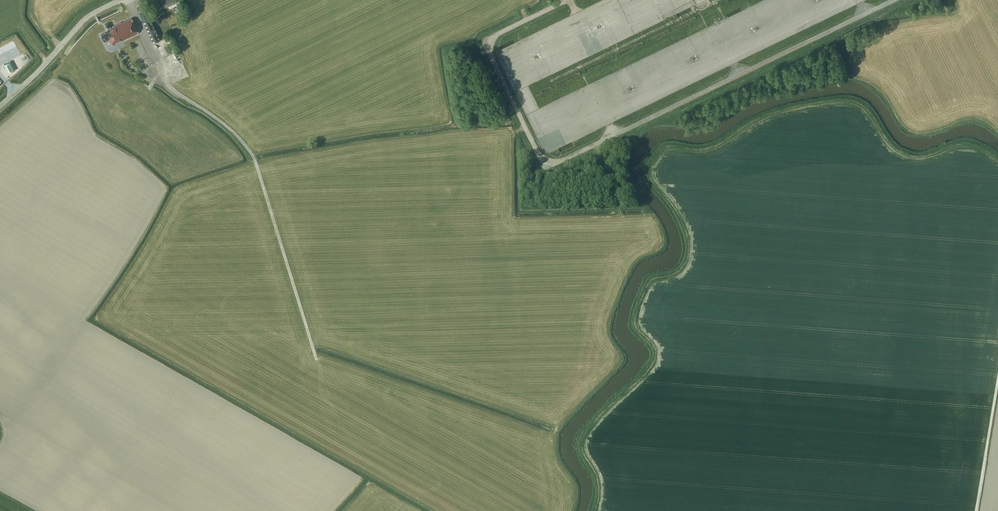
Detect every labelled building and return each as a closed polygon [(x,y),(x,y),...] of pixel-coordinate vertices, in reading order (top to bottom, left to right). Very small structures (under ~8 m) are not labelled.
[(146,11),(143,5),(137,8),(140,14),(146,11)] [(154,42),(160,39),(147,11),(140,14),(154,42)] [(139,33),(132,18),(121,22),(111,27),(109,22),(105,24),(108,31),(101,34),(104,42),(110,39),(112,45),(139,33)]
